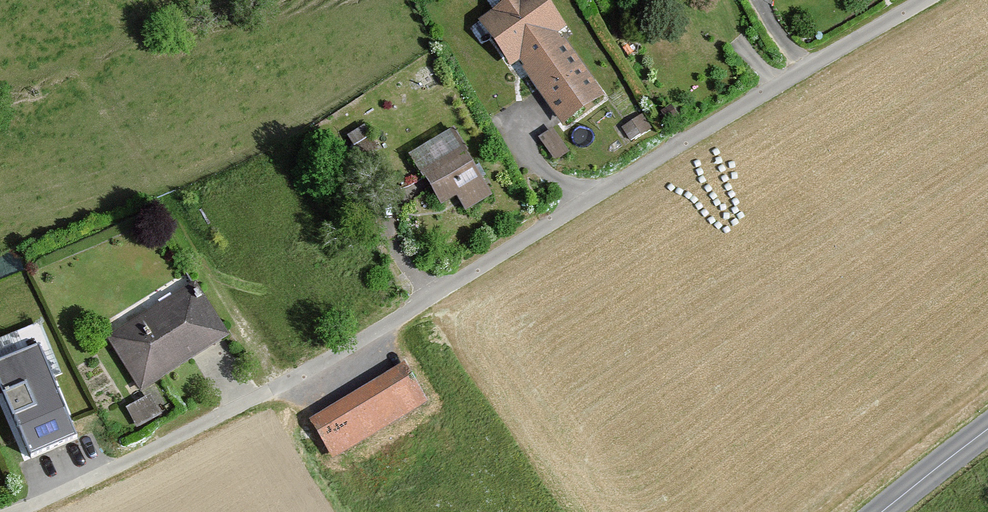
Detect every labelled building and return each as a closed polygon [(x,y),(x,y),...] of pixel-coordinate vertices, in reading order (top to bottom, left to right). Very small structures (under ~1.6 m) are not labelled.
[(559,130),(599,103),(558,42),(565,38),(540,0),(516,0),(476,25),(507,75),(517,68),(559,130)] [(462,215),(489,199),(449,135),(405,160),(435,213),(454,202),(462,215)] [(139,400),(228,345),(191,287),(103,342),(139,400)] [(37,321),(0,334),(0,379),(26,453),(77,435),(37,321)] [(331,465),(428,406),(404,366),(307,426),(331,465)]
